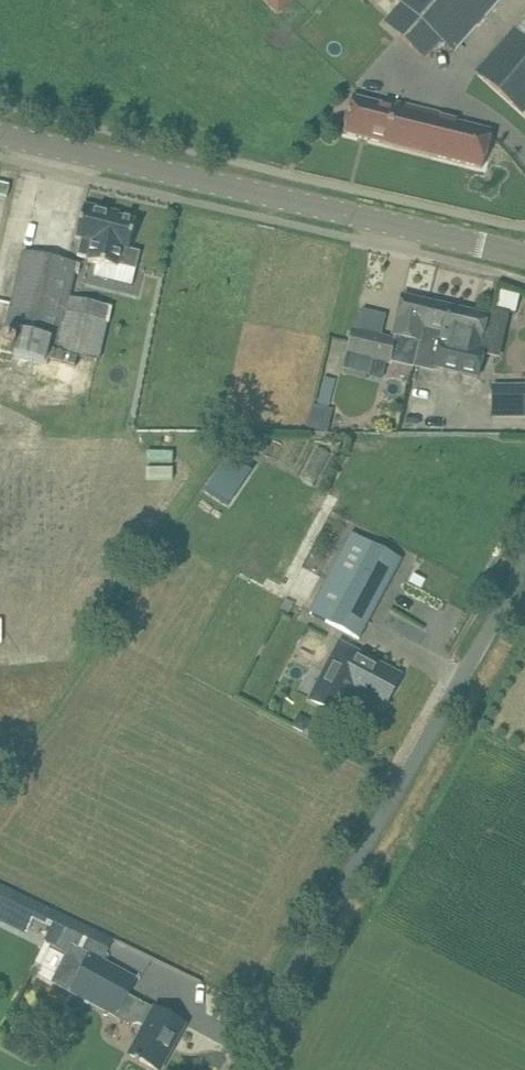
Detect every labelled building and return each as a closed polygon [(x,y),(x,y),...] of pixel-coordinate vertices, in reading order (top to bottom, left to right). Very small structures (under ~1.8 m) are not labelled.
[(274,9),(283,0),(265,0),(274,9)] [(401,3),(441,40),(454,52),(501,0),(397,0),(401,3)] [(473,70),(523,114),(524,112),(524,15),(473,70)] [(482,168),(491,131),(456,122),(456,121),(441,117),(441,115),(396,103),(394,108),(352,98),(343,133),(482,168)] [(129,250),(136,222),(83,209),(75,240),(80,242),(77,255),(88,258),(87,262),(118,269),(119,266),(136,270),(140,252),(129,250)] [(48,362),(75,368),(78,355),(99,360),(111,307),(70,298),(76,273),(79,274),(80,265),(24,252),(4,338),(18,341),(15,356),(46,363),(49,348),(51,349),(48,362)] [(352,331),(347,352),(390,363),(391,359),(414,365),(419,342),(420,343),(424,328),(423,327),(429,303),(403,297),(392,341),(352,331)] [(419,342),(414,365),(436,370),(479,380),(485,351),(479,349),(486,319),(471,315),(472,313),(429,303),(423,327),(424,328),(420,343),(419,342)] [(324,378),(317,405),(328,407),(335,381),(324,378)] [(524,418),(524,386),(492,387),(493,418),(524,418)] [(312,407),(307,429),(325,433),(329,411),(312,407)] [(207,491),(231,505),(249,473),(224,460),(207,491)] [(327,619),(326,621),(359,639),(401,559),(368,542),(327,619)] [(400,675),(380,665),(340,643),(310,699),(331,710),(330,711),(334,714),(335,712),(341,715),(354,689),(384,705),(400,675)] [(298,717),(293,727),(303,732),(308,722),(298,717)] [(51,928),(44,941),(57,948),(67,928),(54,922),(51,928)] [(69,990),(88,954),(78,948),(84,937),(67,928),(57,948),(56,949),(67,955),(53,981),(69,990)] [(88,954),(69,990),(116,1016),(128,995),(136,979),(88,954)] [(148,1022),(130,1055),(158,1069),(160,1069),(184,1025),(128,995),(116,1016),(128,1022),(139,1022),(141,1018),(148,1022)]
